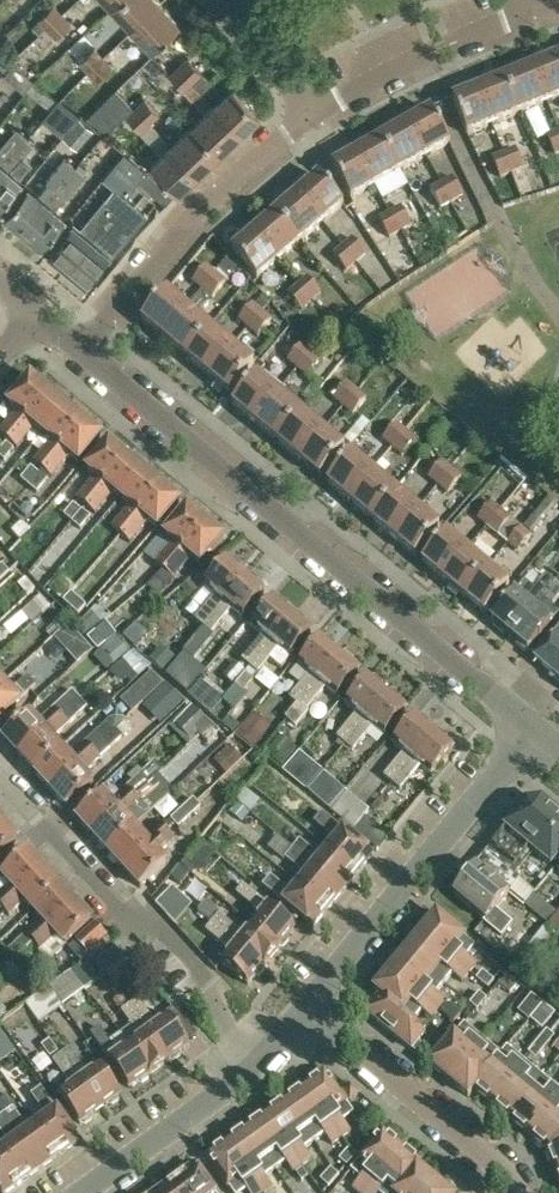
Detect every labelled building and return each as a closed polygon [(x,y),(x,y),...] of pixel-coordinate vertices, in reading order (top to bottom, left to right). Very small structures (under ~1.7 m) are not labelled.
[(115,7),(122,14),(103,32),(116,45),(135,28),(163,1),(162,0),(123,0),(115,7)] [(181,20),(163,1),(135,28),(153,47),(181,20)] [(46,28),(63,13),(54,3),(37,18),(46,28)] [(72,23),(63,13),(46,28),(55,38),(72,23)] [(87,71),(104,56),(95,46),(78,62),(87,71)] [(14,64),(15,62),(0,49),(0,67),(6,72),(14,64)] [(104,56),(87,71),(96,81),(112,66),(104,56)] [(548,102),(558,98),(558,56),(533,66),(548,102)] [(179,64),(240,130),(261,110),(234,83),(223,94),(187,57),(179,64)] [(26,89),(33,80),(14,64),(6,72),(4,74),(24,91),(26,89)] [(221,149),(240,130),(179,64),(168,75),(204,112),(195,121),(221,149)] [(523,112),(548,102),(533,66),(508,76),(523,112)] [(493,124),(518,114),(504,78),(479,88),(493,124)] [(33,80),(26,89),(48,107),(55,99),(33,80)] [(468,134),(493,124),(479,88),(453,98),(468,134)] [(62,135),(79,116),(80,115),(59,97),(41,117),(62,135)] [(135,106),(151,122),(160,114),(145,97),(135,106)] [(151,122),(135,106),(127,98),(119,105),(127,113),(126,114),(141,131),(151,122)] [(406,124),(425,157),(451,143),(432,109),(406,124)] [(94,129),(79,116),(62,135),(77,149),(94,129)] [(402,170),(425,157),(406,124),(383,137),(402,170)] [(197,172),(218,153),(191,125),(171,144),(197,172)] [(14,151),(26,137),(15,128),(0,147),(0,168),(14,151)] [(558,130),(547,135),(555,155),(558,153),(558,130)] [(24,157),(35,144),(26,137),(14,151),(0,168),(0,205),(34,164),(24,157)] [(375,186),(398,173),(379,139),(356,152),(375,186)] [(179,190),(197,172),(171,144),(152,163),(179,190)] [(516,147),(504,152),(513,173),(525,168),(516,147)] [(126,194),(138,180),(146,171),(146,170),(124,151),(103,177),(114,187),(115,186),(126,194)] [(351,199),(375,186),(356,152),(332,165),(351,199)] [(513,173),(504,152),(492,158),(501,178),(513,173)] [(23,230),(78,165),(68,157),(48,180),(51,182),(41,193),(30,184),(11,207),(5,214),(7,216),(5,218),(15,227),(17,225),(23,230)] [(29,234),(27,237),(37,245),(39,243),(41,245),(67,215),(57,207),(67,195),(69,197),(88,174),(78,165),(23,230),(29,234)] [(175,194),(146,171),(138,180),(167,203),(175,194)] [(319,175),(298,193),(323,222),(344,204),(319,175)] [(454,176),(442,183),(453,202),(464,196),(454,176)] [(441,208),(453,202),(442,183),(431,189),(441,208)] [(148,215),(136,204),(137,203),(126,194),(115,186),(114,187),(107,196),(118,205),(68,267),(73,271),(73,275),(80,280),(83,280),(86,282),(109,254),(112,257),(148,215)] [(303,240),(323,222),(298,193),(278,211),(303,240)] [(61,262),(68,267),(118,205),(107,196),(81,227),(73,221),(49,251),(51,253),(51,257),(58,262),(61,262)] [(402,206),(390,212),(401,232),(412,226),(402,206)] [(401,232),(390,212),(379,218),(389,238),(401,232)] [(299,243),(274,214),(254,232),(279,261),(299,243)] [(258,279),(279,261),(254,232),(233,250),(258,279)] [(351,238),(342,246),(356,262),(366,254),(351,238)] [(347,271),(356,262),(342,246),(332,255),(347,271)] [(193,281),(203,289),(216,273),(206,265),(193,281)] [(184,355),(209,325),(196,314),(210,295),(219,302),(236,282),(222,270),(218,275),(216,273),(203,289),(188,307),(163,337),(184,355)] [(308,276),(297,284),(312,301),(322,293),(308,276)] [(312,301),(297,284),(287,293),(302,310),(312,301)] [(142,320),(163,337),(188,307),(174,297),(166,290),(142,320)] [(238,320),(248,328),(262,311),(252,302),(238,320)] [(262,311),(248,328),(258,336),(272,319),(262,311)] [(188,358),(208,375),(232,346),(211,329),(188,358)] [(287,360),(297,369),(311,352),(301,343),(287,360)] [(253,364),(232,346),(208,375),(229,392),(253,364)] [(311,352),(297,369),(307,377),(321,360),(311,352)] [(233,404),(253,421),(279,390),(258,373),(233,404)] [(15,409),(17,411),(0,431),(0,434),(8,440),(49,391),(30,376),(8,403),(15,409)] [(331,398),(342,407),(357,389),(346,380),(331,398)] [(367,397),(357,389),(342,407),(352,415),(367,397)] [(279,390),(253,421),(275,439),(300,408),(279,390)] [(35,427),(43,434),(66,406),(49,391),(8,440),(17,448),(35,427)] [(84,420),(66,406),(43,434),(52,441),(34,462),(35,463),(32,467),(31,466),(20,479),(29,486),(84,420)] [(278,442),(299,459),(323,429),(303,413),(278,442)] [(362,418),(346,437),(352,443),(369,424),(362,418)] [(455,419),(448,426),(460,436),(466,428),(455,419)] [(102,435),(84,420),(29,486),(37,493),(47,480),(46,480),(50,475),(52,477),(70,455),(79,462),(102,435)] [(382,439),(392,447),(406,430),(396,422),(382,439)] [(344,447),(323,429),(299,459),(320,477),(344,447)] [(406,430),(392,447),(402,456),(416,439),(406,430)] [(77,499),(74,503),(82,510),(86,506),(127,456),(109,441),(86,468),(96,476),(77,499)] [(0,451),(0,457),(4,460),(14,449),(7,443),(0,451)] [(327,483),(347,499),(374,468),(354,451),(327,483)] [(144,471),(127,456),(86,506),(94,513),(113,491),(122,498),(144,471)] [(374,468),(347,499),(369,518),(376,510),(396,486),(383,475),(391,466),(382,459),(374,468)] [(427,477),(437,485),(452,468),(442,459),(427,477)] [(452,468),(437,485),(447,494),(462,476),(452,468)] [(477,518),(487,527),(506,505),(522,486),(501,469),(492,480),(506,492),(499,501),(494,497),(477,518)] [(144,471),(122,498),(130,505),(112,527),(121,535),(162,486),(144,471)] [(180,501),(162,486),(121,535),(130,542),(148,520),(157,528),(180,501)] [(373,521),(394,538),(418,508),(398,491),(379,513),(373,521)] [(556,504),(547,496),(522,527),(521,526),(507,543),(518,552),(556,504)] [(72,522),(82,510),(74,503),(64,515),(72,522)] [(515,513),(506,505),(487,527),(497,535),(515,513)] [(187,507),(181,514),(166,533),(175,540),(157,562),(141,577),(152,585),(205,522),(187,507)] [(418,508),(394,538),(415,555),(439,526),(418,508)] [(91,517),(82,510),(72,522),(80,529),(91,517)] [(24,518),(13,528),(20,535),(31,525),(24,518)] [(223,537),(205,522),(152,585),(149,590),(156,595),(172,575),(174,577),(192,555),(201,563),(223,537)] [(442,577),(467,547),(448,531),(422,562),(442,577)] [(442,577),(463,595),(489,565),(467,547),(442,577)] [(195,620),(203,627),(246,575),(238,568),(238,564),(232,560),(228,561),(227,559),(205,586),(216,595),(195,620)] [(0,565),(0,580),(9,572),(2,564),(0,565)] [(485,613),(491,606),(510,583),(489,565),(463,595),(485,613)] [(493,624),(502,631),(504,629),(511,635),(554,581),(545,574),(532,591),(522,583),(515,591),(499,612),(492,620),(495,622),(493,624)] [(246,575),(203,627),(211,634),(215,629),(232,609),(243,618),(265,591),(263,590),(264,586),(258,581),(254,582),(246,575)] [(525,651),(527,648),(529,650),(535,643),(558,613),(558,611),(551,604),(558,595),(558,576),(554,581),(511,635),(518,641),(516,643),(525,651)] [(28,596),(35,589),(25,578),(18,584),(28,596)] [(190,581),(182,588),(188,596),(197,589),(190,581)] [(86,606),(72,592),(64,601),(78,615),(86,606)] [(274,599),(268,606),(252,626),(263,635),(242,660),(251,667),(293,615),(285,608),(285,603),(279,599),(276,600),(274,599)] [(76,626),(87,638),(96,631),(104,624),(92,611),(76,626)] [(53,623),(60,631),(68,623),(70,620),(64,613),(53,623)] [(301,621),(293,615),(251,667),(237,684),(246,692),(254,680),(252,678),(257,672),(259,674),(264,669),(271,660),(281,668),(312,630),(311,629),(311,625),(305,620),(301,621)] [(137,620),(122,637),(135,648),(150,632),(137,620)] [(93,650),(68,623),(60,631),(53,637),(77,664),(93,650)] [(535,659),(558,679),(558,630),(535,659)] [(106,643),(96,631),(87,638),(98,650),(106,643)] [(116,635),(101,649),(113,665),(130,650),(116,635)] [(290,698),(298,705),(340,653),(332,647),(332,643),(327,638),(323,639),(321,638),(299,665),(310,674),(294,693),(290,698)] [(161,646),(150,659),(163,671),(174,658),(161,646)] [(165,674),(188,694),(201,678),(195,659),(185,651),(165,674)] [(110,671),(116,677),(123,671),(133,682),(146,670),(130,653),(110,671)] [(349,660),(340,653),(298,705),(286,719),(296,726),(309,710),(308,710),(310,707),(326,687),(337,696),(359,669),(358,668),(358,664),(353,659),(349,660)] [(152,672),(121,700),(132,712),(163,684),(152,672)] [(0,688),(0,721),(26,697),(25,695),(37,684),(29,675),(12,690),(5,683),(0,688)] [(203,676),(201,678),(188,694),(212,714),(223,700),(226,696),(203,676)] [(368,677),(362,684),(346,703),(358,713),(341,732),(337,738),(345,744),(387,692),(379,686),(380,682),(374,677),(370,678),(368,677)] [(143,706),(160,724),(183,701),(165,683),(143,706)] [(4,736),(20,754),(80,697),(74,691),(56,706),(40,721),(31,711),(4,736)] [(396,699),(387,692),(345,744),(353,751),(358,746),(374,726),(385,735),(407,708),(405,707),(405,703),(400,698),(396,699)] [(87,706),(80,697),(20,754),(36,771),(63,746),(55,738),(72,723),(77,718),(76,716),(87,706)] [(416,716),(409,723),(394,743),(404,751),(388,771),(384,776),(391,782),(433,731),(426,725),(427,721),(421,716),(417,717),(416,716)] [(192,728),(209,743),(219,731),(203,717),(192,728)] [(125,721),(117,728),(124,736),(132,728),(125,721)] [(52,788),(115,729),(108,722),(88,741),(72,756),(63,746),(36,771),(52,788)] [(52,788),(68,806),(95,781),(87,772),(123,739),(115,729),(52,788)] [(443,739),(433,731),(391,782),(400,789),(404,784),(420,765),(431,775),(454,748),(452,746),(453,742),(447,737),(443,739)] [(281,735),(266,753),(282,765),(296,748),(281,735)] [(244,759),(230,744),(214,760),(228,775),(244,759)] [(307,790),(323,771),(299,751),(283,770),(307,790)] [(331,811),(347,791),(323,771),(307,790),(331,811)] [(78,817),(95,835),(143,790),(146,787),(138,779),(130,786),(114,801),(105,792),(78,817)] [(261,799),(245,787),(235,800),(250,812),(261,799)] [(95,835),(112,853),(137,826),(129,817),(145,802),(150,797),(143,790),(95,835)] [(370,810),(347,791),(331,811),(354,829),(365,816),(370,810)] [(193,798),(182,809),(189,817),(201,806),(193,798)] [(506,829),(530,848),(557,815),(539,800),(529,801),(506,829)] [(250,813),(238,803),(230,812),(243,822),(250,813)] [(189,817),(182,809),(170,819),(174,824),(178,828),(189,817)] [(330,848),(359,872),(373,855),(344,831),(322,812),(314,821),(337,840),(330,848)] [(557,815),(530,848),(551,865),(558,855),(558,817),(557,815)] [(354,829),(377,849),(378,848),(388,836),(365,816),(354,829)] [(112,853),(127,869),(167,831),(174,824),(170,819),(162,821),(146,835),(137,826),(112,853)] [(0,824),(0,856),(19,839),(3,821),(0,824)] [(524,855),(530,848),(506,829),(486,853),(477,864),(511,892),(510,894),(517,899),(523,891),(513,882),(515,879),(513,876),(528,858),(524,855)] [(167,831),(127,869),(142,886),(169,861),(161,853),(176,840),(167,831)] [(344,890),(359,872),(330,848),(322,858),(300,840),(294,848),(315,866),(344,890)] [(200,841),(185,859),(202,872),(216,854),(200,841)] [(307,876),(301,884),(330,907),(344,890),(315,866),(294,848),(285,858),(307,876)] [(0,894),(0,908),(2,906),(45,867),(28,849),(1,875),(10,885),(0,894)] [(498,908),(510,894),(511,892),(477,864),(453,893),(485,920),(483,922),(501,937),(514,921),(498,908)] [(25,900),(34,910),(61,885),(45,867),(2,906),(9,915),(25,900)] [(182,867),(174,877),(184,885),(192,875),(182,867)] [(313,927),(330,907),(301,884),(293,894),(270,875),(263,885),(285,903),(302,918),(313,927)] [(41,919),(26,933),(7,951),(15,959),(34,942),(77,902),(61,885),(34,910),(41,919)] [(253,924),(279,946),(280,945),(284,946),(289,940),(287,936),(295,927),(284,918),(244,885),(237,893),(262,914),(253,924)] [(156,904),(175,924),(192,903),(172,887),(156,904)] [(534,893),(524,904),(549,924),(558,913),(534,893)] [(280,947),(279,946),(253,924),(246,933),(206,900),(200,908),(214,920),(266,965),(280,947)] [(93,919),(77,902),(34,942),(41,950),(56,936),(65,945),(93,919)] [(436,913),(423,930),(420,934),(469,972),(476,964),(467,956),(475,945),(436,913)] [(266,965),(214,920),(207,928),(232,949),(222,962),(237,975),(248,984),(255,975),(259,976),(264,970),(263,966),(264,966),(266,965)] [(82,961),(89,954),(91,952),(108,936),(97,923),(79,940),(70,950),(82,961)] [(556,936),(544,926),(517,960),(529,970),(556,936)] [(469,972),(420,934),(404,952),(443,984),(451,974),(461,982),(469,972)] [(108,970),(125,958),(118,947),(100,960),(108,970)] [(404,952),(391,968),(389,971),(437,1011),(444,1002),(435,994),(443,984),(404,952)] [(83,963),(71,971),(76,977),(85,989),(99,978),(87,961),(86,961),(83,963)] [(481,970),(475,978),(486,987),(493,979),(481,970)] [(71,971),(50,988),(63,1005),(85,989),(76,977),(71,971)] [(389,971),(375,988),(374,989),(382,995),(367,1013),(411,1049),(412,1049),(424,1059),(435,1046),(423,1036),(423,1035),(410,1024),(421,1012),(430,1019),(437,1011),(389,971)] [(506,975),(499,983),(510,993),(517,985),(506,975)] [(26,1003),(31,1011),(36,1007),(48,1022),(63,1011),(46,989),(26,1003)] [(487,998),(479,992),(470,1003),(478,1010),(487,998)] [(531,995),(518,1011),(529,1020),(542,1004),(531,995)] [(134,1010),(171,1060),(190,1046),(169,1017),(158,1025),(143,1004),(139,998),(130,1004),(134,1010)] [(448,1003),(441,1011),(454,1022),(461,1013),(448,1003)] [(171,1060),(134,1010),(130,1004),(122,1010),(141,1037),(130,1045),(151,1074),(171,1060)] [(484,1040),(476,1033),(464,1023),(430,1065),(449,1080),(484,1040)] [(111,1041),(104,1032),(100,1026),(91,1033),(131,1088),(151,1074),(130,1045),(122,1034),(111,1041)] [(538,1040),(545,1047),(554,1035),(547,1029),(538,1040)] [(15,1052),(0,1030),(0,1063),(15,1052)] [(42,1045),(50,1056),(58,1051),(50,1039),(42,1045)] [(468,1096),(474,1089),(501,1054),(484,1040),(449,1080),(468,1096)] [(545,1047),(538,1040),(528,1052),(536,1058),(545,1047)] [(61,1054),(65,1060),(101,1110),(121,1095),(100,1065),(88,1074),(70,1048),(61,1054)] [(474,1089),(492,1103),(525,1062),(517,1055),(507,1048),(501,1054),(474,1089)] [(81,1124),(101,1110),(65,1060),(61,1054),(53,1060),(57,1065),(72,1086),(60,1095),(81,1124)] [(492,1103),(510,1119),(543,1077),(525,1062),(492,1103)] [(325,1072),(304,1087),(342,1136),(347,1132),(341,1124),(355,1114),(344,1099),(325,1072)] [(543,1077),(510,1119),(529,1134),(558,1098),(558,1090),(543,1077)] [(348,1086),(341,1090),(349,1102),(359,1094),(348,1086)] [(39,1124),(62,1155),(81,1141),(58,1110),(42,1087),(31,1094),(48,1117),(39,1124)] [(284,1101),(307,1129),(314,1140),(325,1132),(333,1143),(342,1136),(304,1087),(284,1101)] [(547,1150),(558,1142),(558,1098),(529,1134),(547,1150)] [(284,1101),(267,1113),(303,1164),(313,1157),(305,1147),(314,1140),(307,1129),(284,1101)] [(43,1169),(62,1155),(39,1124),(29,1131),(13,1107),(3,1114),(20,1137),(43,1169)] [(294,1170),(303,1164),(267,1113),(246,1128),(267,1158),(274,1168),(286,1159),(294,1170)] [(1,1151),(24,1182),(43,1169),(20,1137),(3,1114),(0,1116),(0,1130),(11,1144),(1,1151)] [(265,1175),(274,1168),(267,1158),(246,1128),(227,1142),(264,1192),(273,1186),(265,1175)] [(361,1192),(400,1145),(383,1131),(374,1142),(360,1159),(360,1160),(351,1171),(360,1178),(352,1186),(361,1192)] [(264,1192),(227,1142),(208,1155),(235,1192),(240,1192),(247,1188),(251,1192),(263,1192),(264,1192)] [(556,1171),(558,1170),(558,1142),(547,1150),(556,1171)] [(400,1145),(361,1192),(394,1192),(418,1166),(421,1163),(400,1145)] [(349,1148),(339,1159),(346,1166),(356,1154),(349,1148)] [(24,1182),(1,1151),(0,1152),(0,1189),(3,1192),(9,1192),(24,1182)] [(177,1177),(188,1192),(216,1192),(195,1164),(177,1177)] [(394,1192),(425,1192),(435,1180),(418,1166),(394,1192)] [(338,1173),(331,1167),(321,1179),(328,1185),(338,1173)] [(177,1177),(157,1191),(158,1192),(188,1192),(177,1177)] [(435,1180),(425,1192),(450,1192),(435,1180)]
